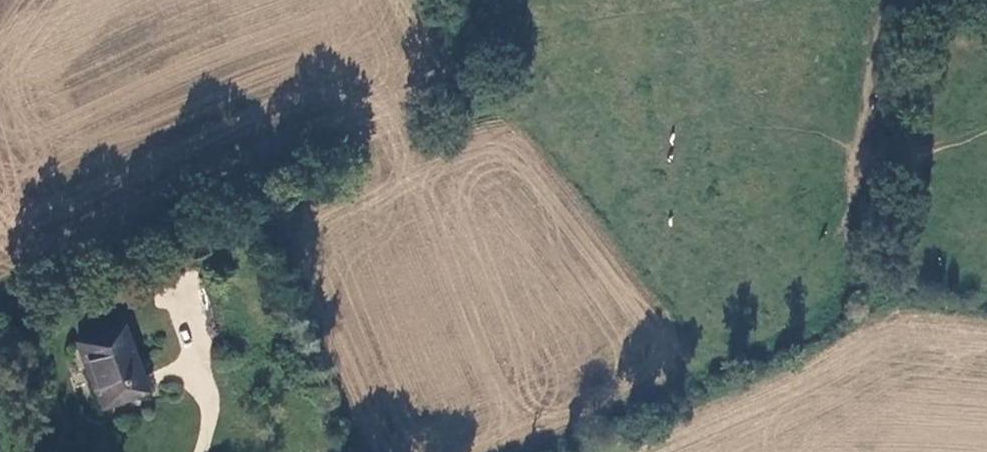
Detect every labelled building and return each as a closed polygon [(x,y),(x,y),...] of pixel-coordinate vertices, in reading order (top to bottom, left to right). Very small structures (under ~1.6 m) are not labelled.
[(168,253),(188,245),(183,236),(165,244),(168,253)] [(146,391),(120,325),(77,341),(102,406),(146,391)]
